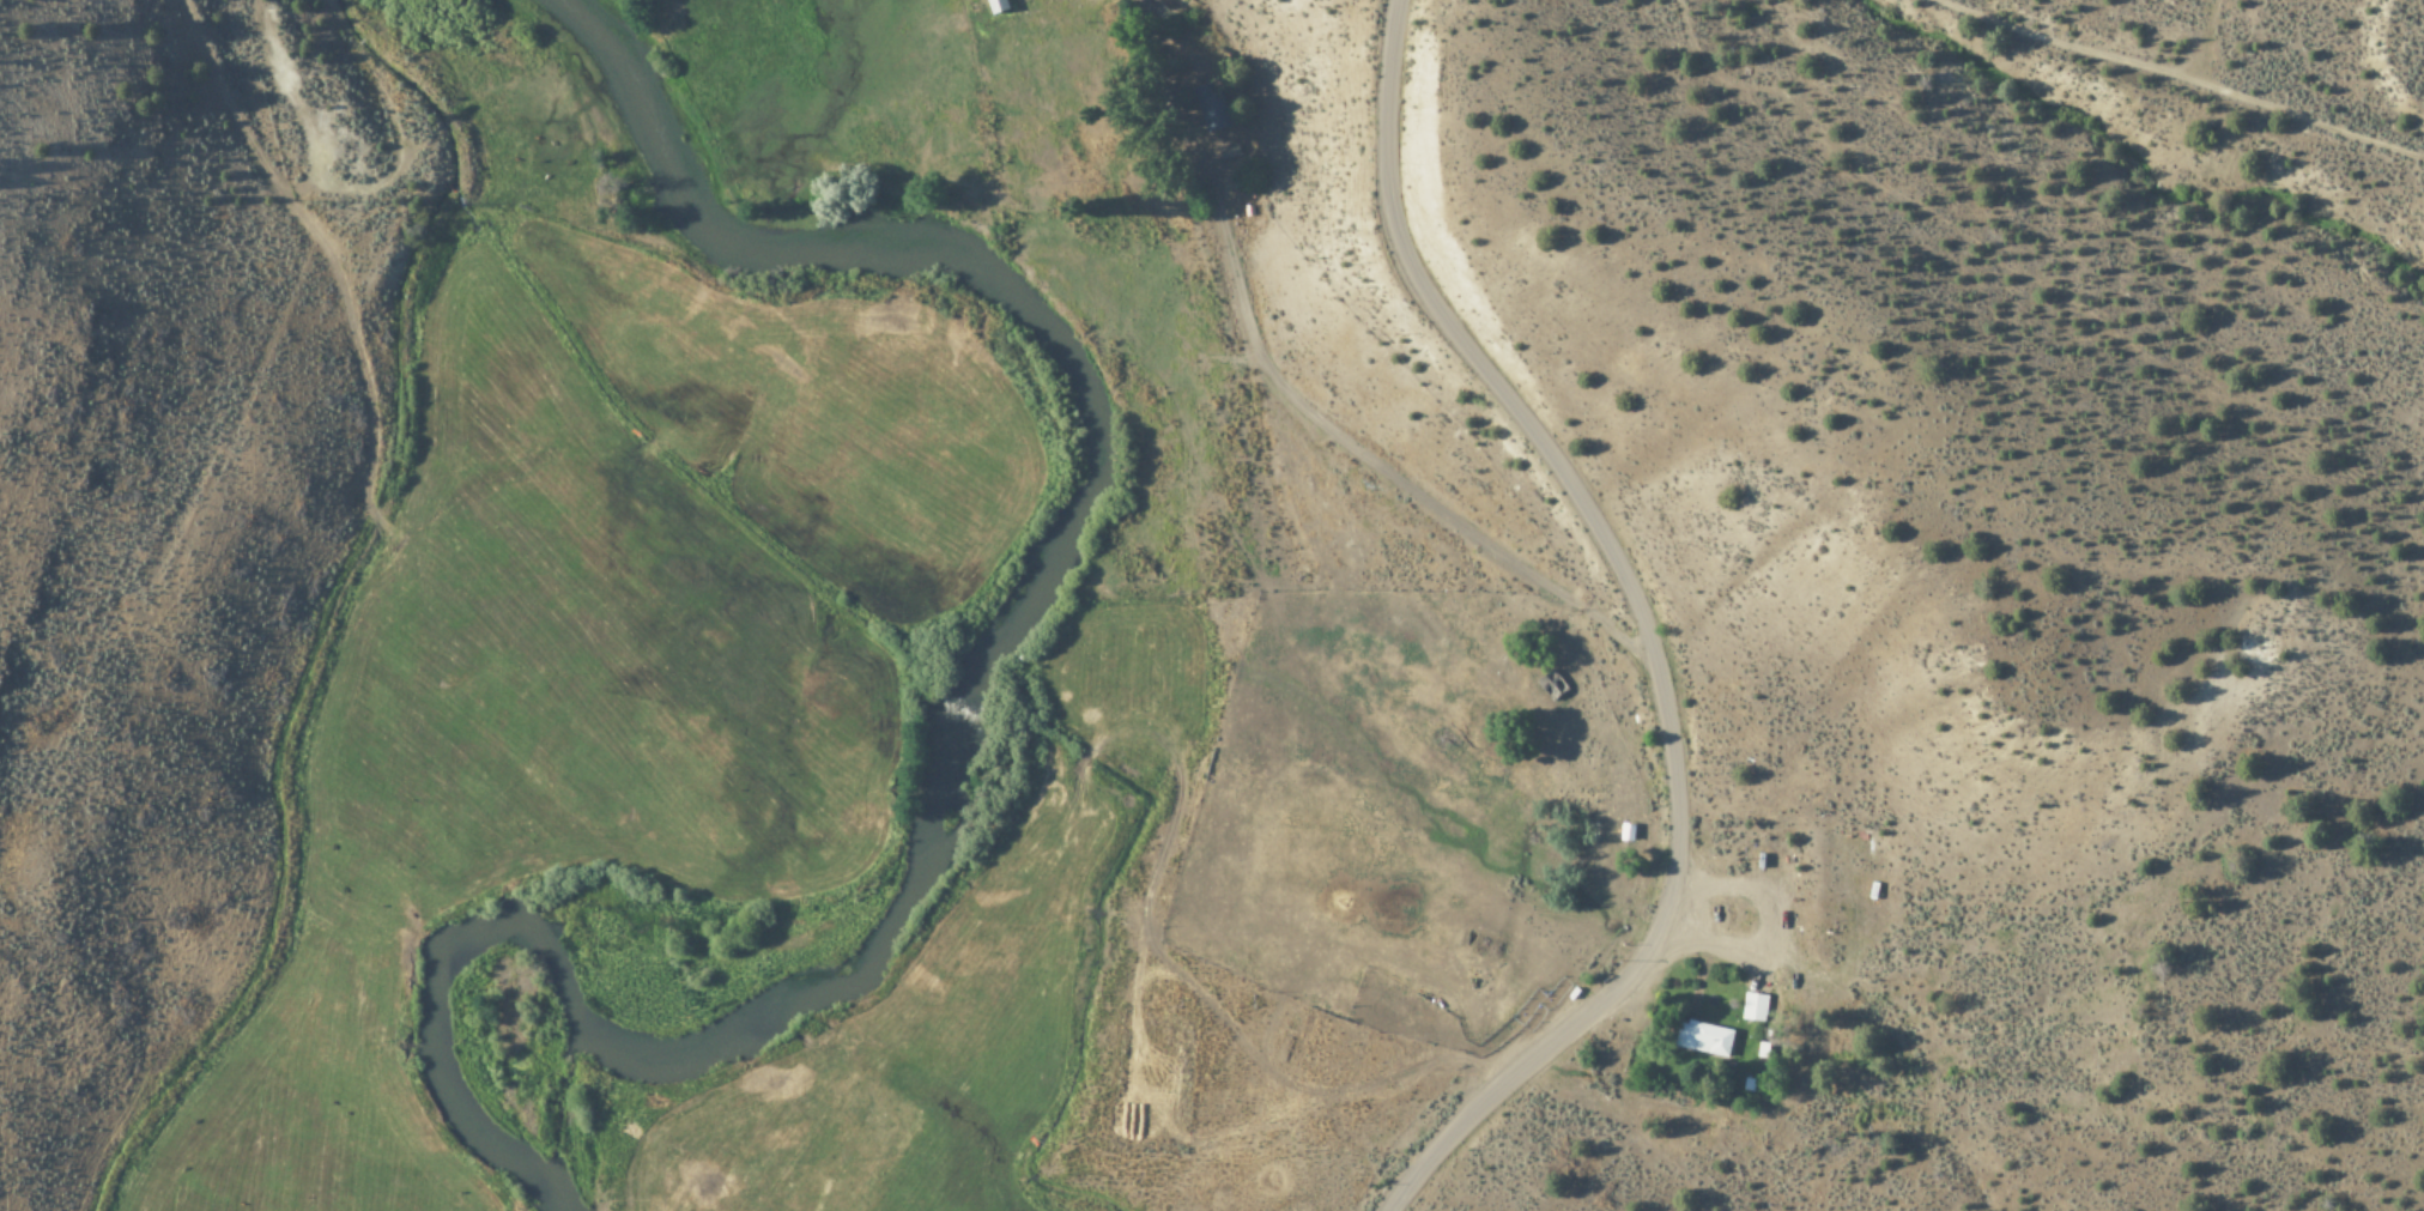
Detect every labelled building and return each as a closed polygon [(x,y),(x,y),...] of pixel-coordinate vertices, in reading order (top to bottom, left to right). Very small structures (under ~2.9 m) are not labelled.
[(1007,12),(1004,0),(986,0),(991,16),(1007,12)] [(1570,690),(1552,668),(1536,682),(1553,704),(1570,690)] [(1637,823),(1619,823),(1619,836),(1637,836),(1637,823)] [(1766,1024),(1769,995),(1745,992),(1742,1021),(1766,1024)] [(1729,1061),(1735,1031),(1682,1021),(1676,1051),(1729,1061)]
